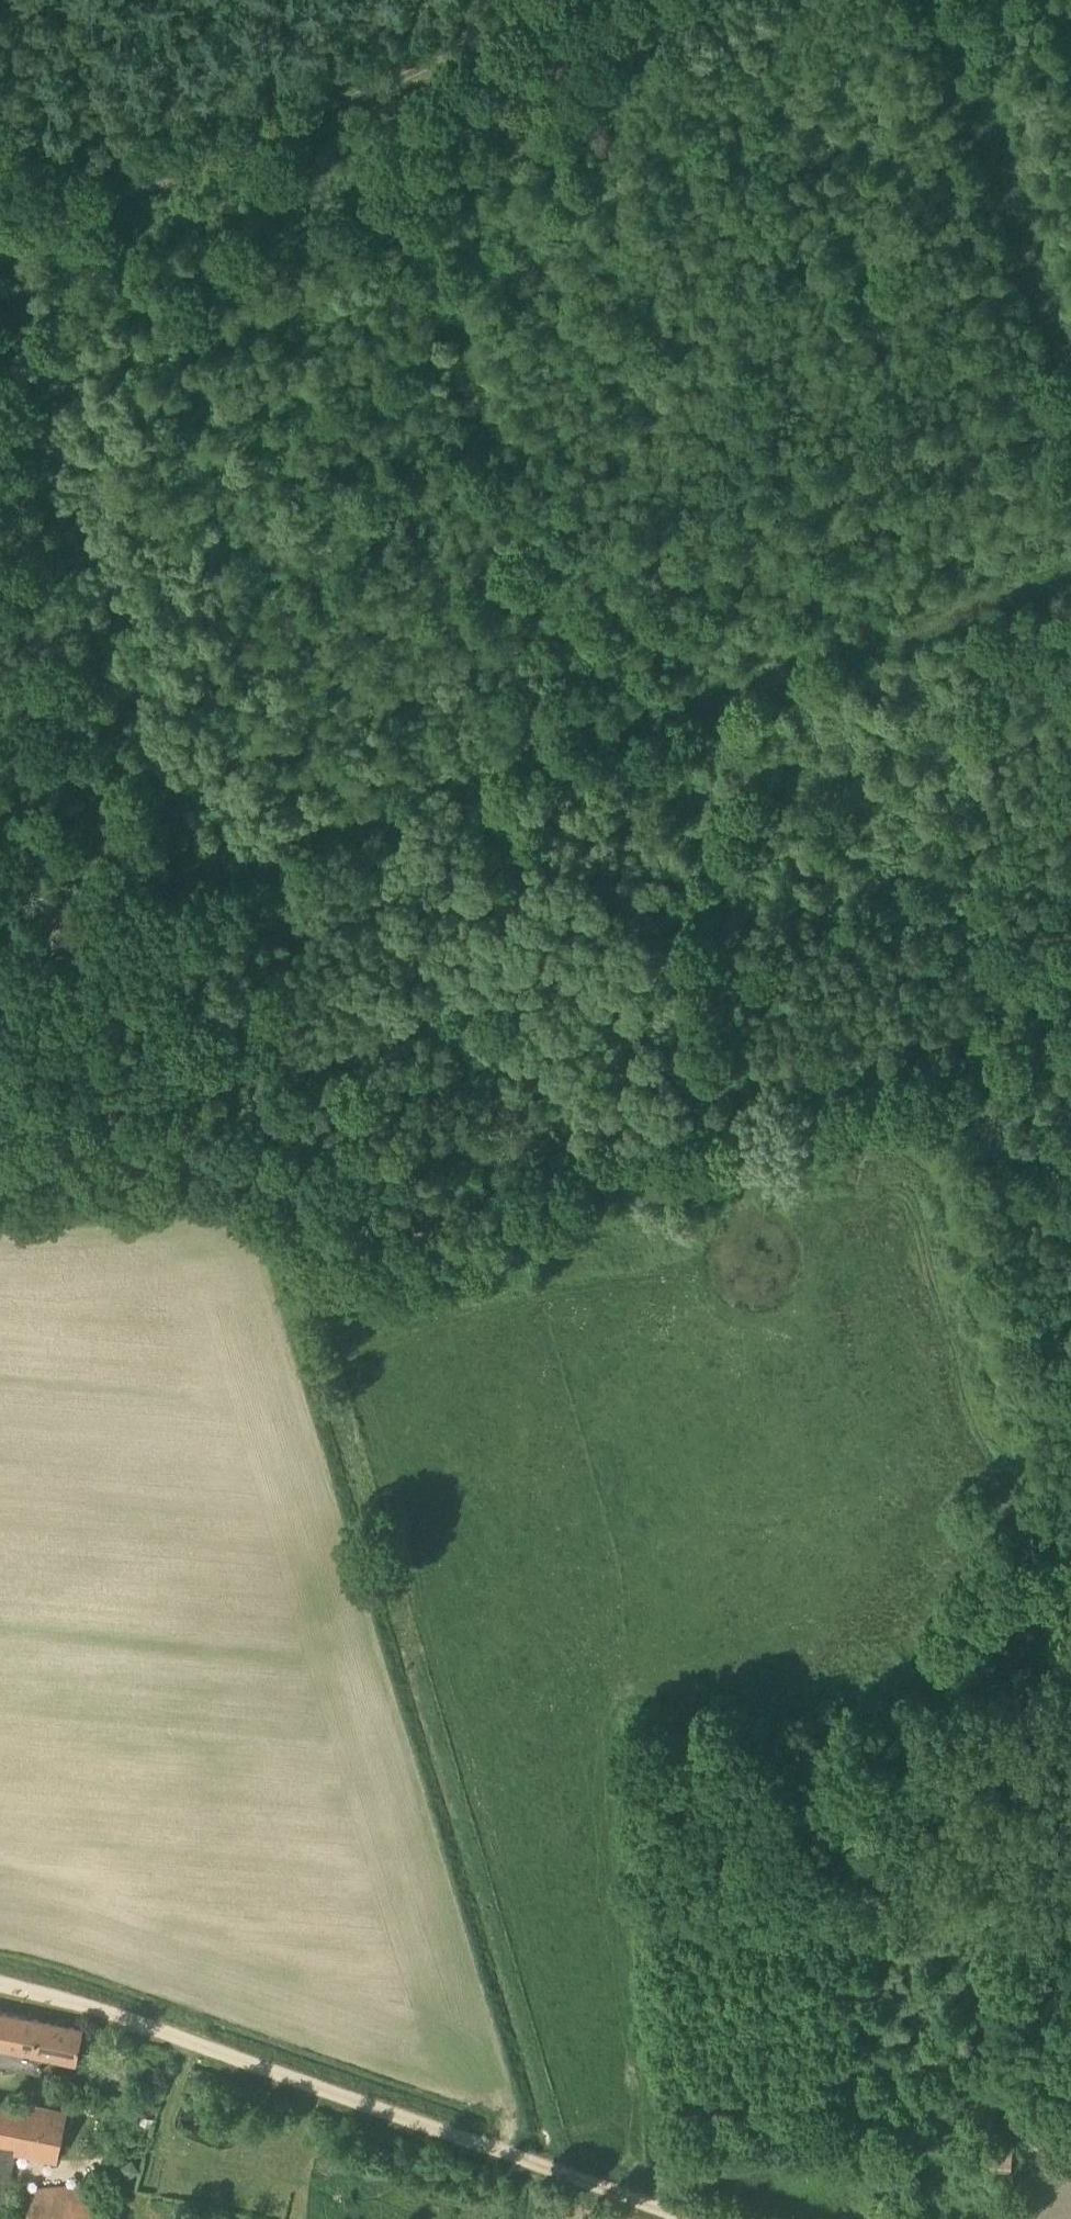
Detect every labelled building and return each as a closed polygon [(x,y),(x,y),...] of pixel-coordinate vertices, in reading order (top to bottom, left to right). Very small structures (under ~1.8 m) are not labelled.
[(83,2027),(0,2010),(0,2063),(39,2071),(43,2055),(77,2062),(83,2027)] [(15,2151),(57,2160),(67,2110),(24,2101),(23,2106),(0,2101),(0,2218),(2,2218),(15,2151)] [(30,2218),(99,2218),(96,2181),(28,2185),(30,2218)]
